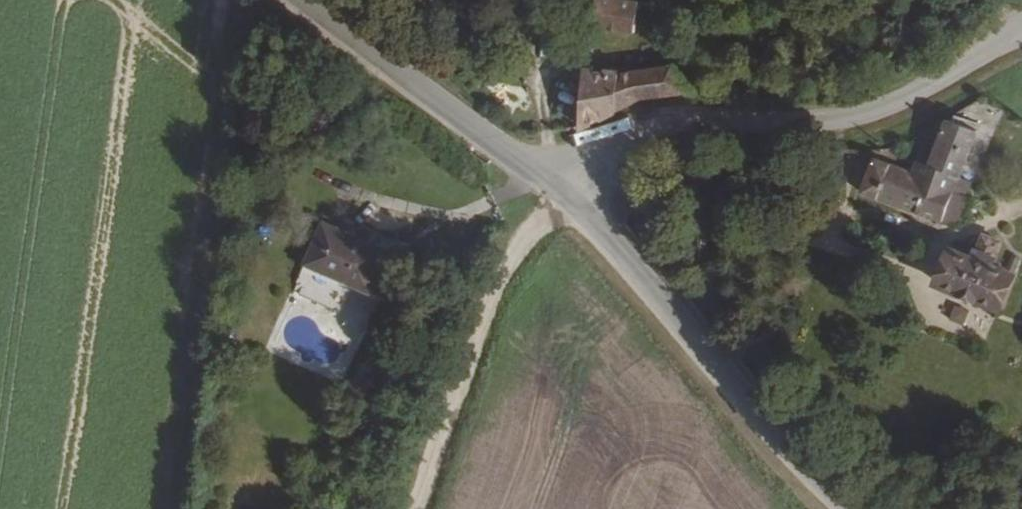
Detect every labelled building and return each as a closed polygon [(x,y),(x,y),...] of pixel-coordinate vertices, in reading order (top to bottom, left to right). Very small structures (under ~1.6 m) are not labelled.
[(623,38),(623,7),(581,8),(582,38),(623,38)] [(748,54),(750,41),(737,40),(736,52),(748,54)] [(691,104),(670,71),(612,80),(589,78),(584,131),(593,129),(647,105),(691,104)] [(941,211),(959,170),(954,168),(967,131),(938,118),(921,154),(917,152),(908,167),(874,154),(863,185),(941,211)] [(365,285),(381,245),(318,218),(301,259),(365,285)] [(998,283),(975,274),(985,251),(965,243),(955,265),(937,256),(922,288),(985,314),(998,283)]
